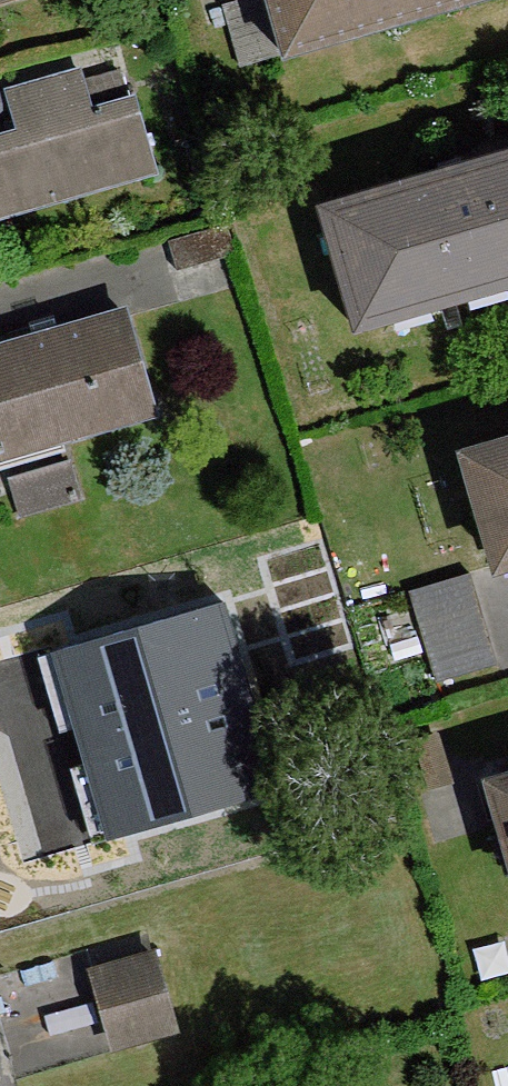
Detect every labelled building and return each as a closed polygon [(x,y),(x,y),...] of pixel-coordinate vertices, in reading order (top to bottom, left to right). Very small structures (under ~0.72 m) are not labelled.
[(287,55),(468,0),(270,0),(287,55)] [(19,128),(0,133),(0,214),(153,172),(131,94),(86,106),(76,70),(8,89),(19,128)] [(317,204),(355,330),(507,285),(507,148),(317,204)] [(0,346),(0,456),(65,436),(157,408),(129,316),(126,307),(0,346)] [(459,449),(494,567),(507,563),(507,435),(459,449)] [(15,470),(25,506),(85,489),(75,453),(15,470)] [(492,661),(468,576),(415,590),(439,676),(492,661)] [(276,793),(220,604),(51,654),(106,842),(276,793)] [(483,776),(507,864),(507,769),(483,776)] [(153,948),(90,964),(113,1052),(177,1035),(153,948)]
